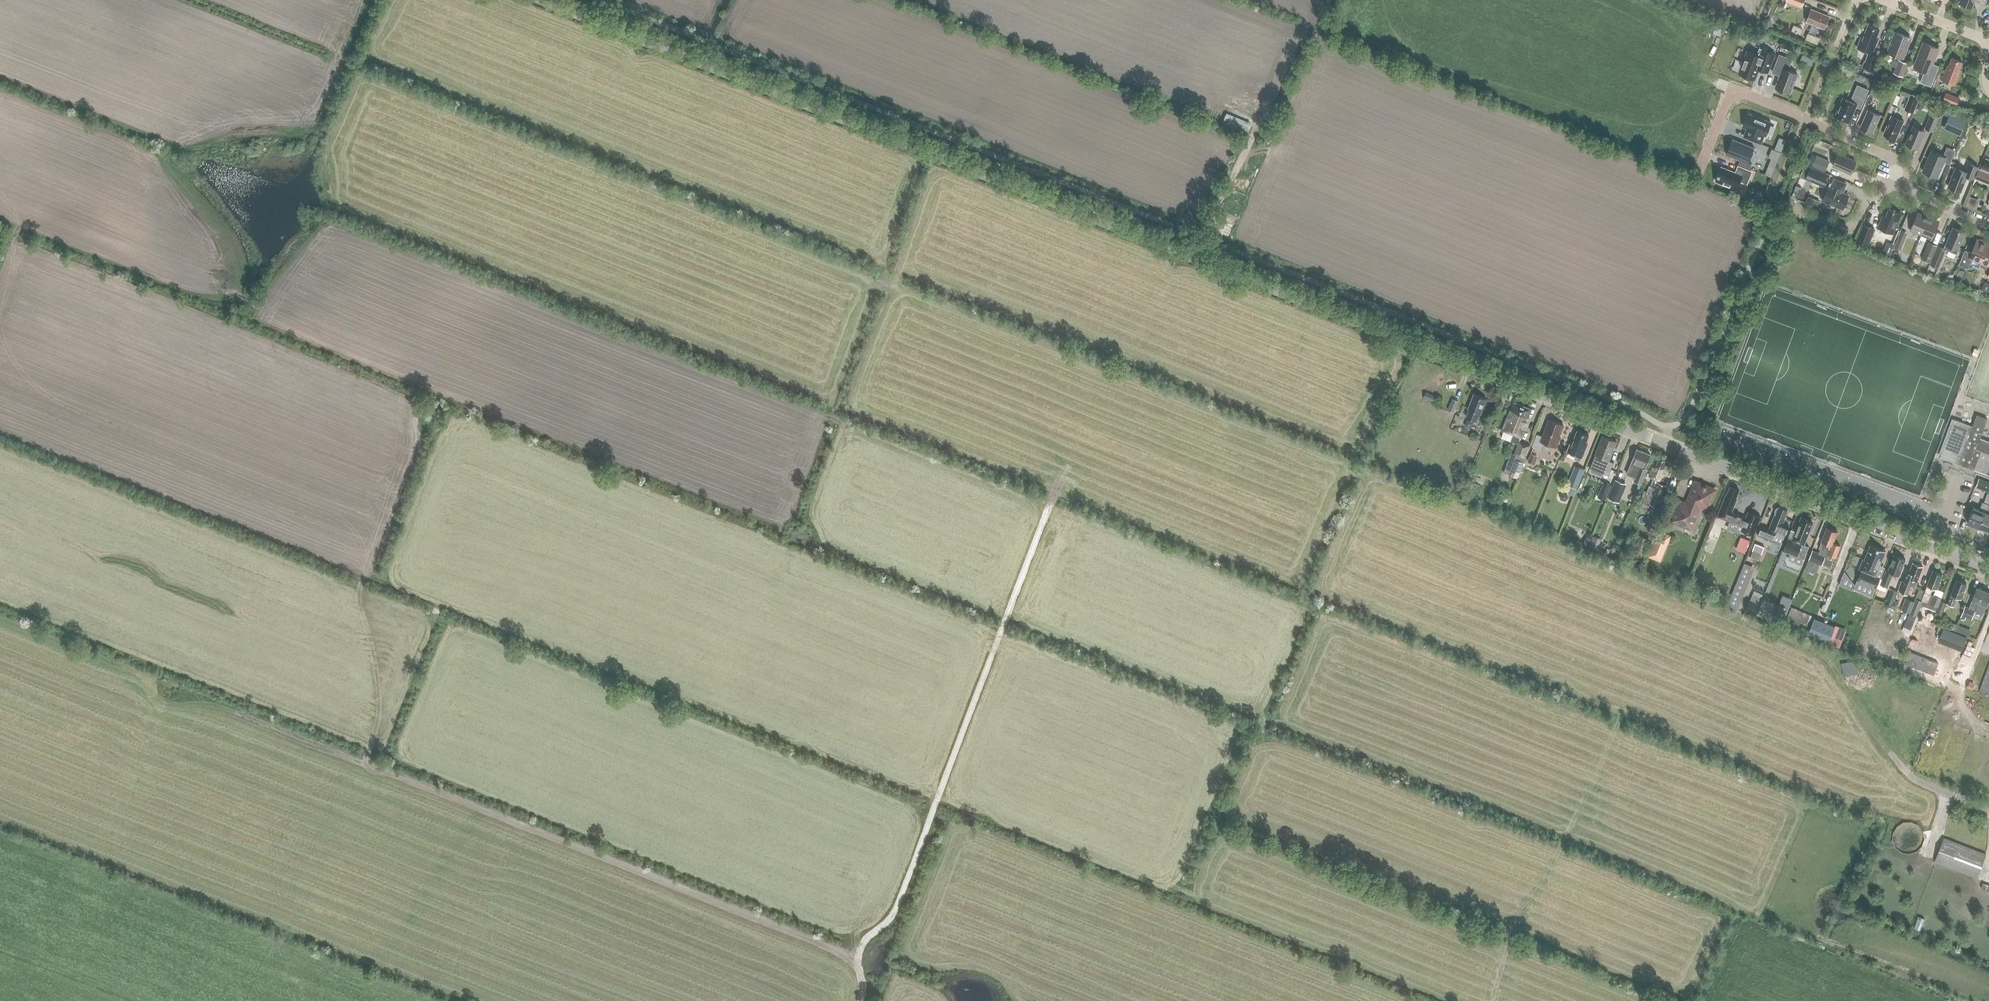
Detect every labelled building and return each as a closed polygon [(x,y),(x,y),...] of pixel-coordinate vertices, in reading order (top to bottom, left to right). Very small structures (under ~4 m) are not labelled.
[(1806,21),(1824,28),(1829,16),(1811,9),(1806,21)] [(1874,41),(1879,29),(1868,25),(1865,32),(1863,32),(1857,47),(1872,53),(1876,42),(1874,41)] [(1809,32),(1807,38),(1819,43),(1822,37),(1809,32)] [(1887,52),(1903,58),(1907,46),(1906,46),(1910,37),(1896,32),(1893,41),(1892,40),(1887,52)] [(1923,42),(1913,67),(1929,73),(1938,48),(1923,42)] [(1722,68),(1730,69),(1735,47),(1726,46),(1722,68)] [(1755,80),(1759,68),(1768,72),(1775,54),(1759,48),(1756,54),(1747,51),(1738,73),(1755,80)] [(1802,61),(1814,65),(1816,58),(1804,54),(1802,61)] [(1772,72),(1780,75),(1775,88),(1789,93),(1797,74),(1787,70),(1791,59),(1779,55),(1772,72)] [(1864,61),(1862,67),(1864,67),(1863,71),(1870,74),(1871,70),(1872,71),(1877,58),(1870,55),(1867,62),(1864,61)] [(1948,65),(1947,65),(1942,79),(1955,84),(1960,70),(1959,70),(1962,62),(1951,58),(1948,65)] [(1898,60),(1893,73),(1903,76),(1908,63),(1898,60)] [(1840,76),(1849,80),(1852,81),(1855,75),(1843,69),(1840,76)] [(1934,79),(1927,76),(1923,88),(1929,91),(1934,79)] [(1843,97),(1835,116),(1849,122),(1855,106),(1860,108),(1868,90),(1857,85),(1850,101),(1843,97)] [(1882,88),(1873,85),(1869,94),(1878,98),(1882,88)] [(1959,98),(1946,93),(1943,100),(1956,105),(1959,98)] [(1904,109),(1913,113),(1918,101),(1909,97),(1904,109)] [(1918,101),(1916,107),(1920,109),(1923,108),(1925,103),(1919,100),(1918,101)] [(1868,110),(1860,127),(1872,132),(1880,115),(1868,110)] [(1939,116),(1930,112),(1924,128),(1933,132),(1939,116)] [(1749,113),(1743,127),(1747,128),(1744,136),(1760,143),(1764,135),(1766,135),(1771,122),(1749,113)] [(1950,114),(1945,123),(1955,127),(1953,133),(1960,136),(1966,121),(1950,114)] [(1903,121),(1891,115),(1883,134),(1895,139),(1903,121)] [(1917,149),(1925,131),(1913,126),(1905,143),(1917,149)] [(1726,153),(1726,154),(1740,160),(1738,164),(1750,169),(1752,164),(1749,162),(1754,148),(1732,139),(1733,140),(1728,154),(1726,153)] [(1776,143),(1774,149),(1781,152),(1783,146),(1776,143)] [(1922,171),(1937,177),(1944,162),(1949,164),(1955,151),(1947,147),(1943,156),(1931,151),(1922,171)] [(1850,174),(1856,161),(1838,154),(1833,166),(1850,174)] [(1825,171),(1829,160),(1815,155),(1811,166),(1825,171)] [(1771,159),(1768,165),(1774,168),(1777,161),(1771,159)] [(1979,167),(1968,163),(1965,171),(1956,167),(1948,186),(1961,192),(1967,176),(1974,179),(1979,167)] [(1715,181),(1737,189),(1740,181),(1747,183),(1751,171),(1738,166),(1736,173),(1721,167),(1715,181)] [(1804,179),(1824,186),(1829,174),(1809,166),(1804,179)] [(1978,169),(1975,178),(1988,184),(1988,173),(1978,169)] [(1842,193),(1846,184),(1834,179),(1830,188),(1828,187),(1822,200),(1843,209),(1848,196),(1842,193)] [(1971,196),(1968,204),(1978,208),(1981,200),(1971,196)] [(1755,197),(1752,202),(1759,205),(1762,200),(1755,197)] [(1894,211),(1889,209),(1885,217),(1882,218),(1878,227),(1892,233),(1900,213),(1895,211),(1895,210),(1894,210),(1894,211)] [(1910,230),(1921,234),(1928,217),(1917,212),(1910,230)] [(1939,222),(1928,217),(1921,234),(1932,239),(1939,222)] [(1867,246),(1874,229),(1863,225),(1856,241),(1867,246)] [(1965,233),(1953,227),(1944,248),(1946,249),(1956,254),(1965,233)] [(1979,240),(1977,239),(1971,253),(1964,250),(1958,265),(1968,269),(1972,259),(1980,262),(1988,244),(1986,243),(1987,242),(1979,239),(1979,240)] [(1897,240),(1894,247),(1900,250),(1903,242),(1897,240)] [(1890,256),(1895,245),(1887,241),(1882,253),(1890,256)] [(1937,246),(1929,243),(1922,259),(1930,262),(1937,246)] [(1988,244),(1980,262),(1982,263),(1980,266),(1988,269),(1988,244)] [(1944,248),(1937,246),(1930,262),(1931,263),(1930,264),(1938,268),(1946,249),(1944,248)] [(1434,402),(1436,395),(1426,391),(1423,398),(1434,402)] [(1476,420),(1479,413),(1480,413),(1486,399),(1474,394),(1468,408),(1469,409),(1466,416),(1476,420)] [(1453,412),(1458,401),(1452,398),(1447,410),(1453,412)] [(1510,409),(1502,429),(1521,437),(1529,417),(1528,417),(1531,409),(1514,402),(1511,410),(1510,409)] [(1939,454),(1947,457),(1946,459),(1956,463),(1959,463),(1988,475),(1988,441),(1980,438),(1982,432),(1987,419),(1977,415),(1973,426),(1960,421),(1952,419),(1939,454)] [(1559,436),(1563,425),(1549,419),(1542,436),(1537,434),(1532,446),(1539,449),(1542,442),(1547,443),(1546,447),(1546,449),(1551,450),(1553,450),(1554,446),(1556,447),(1560,436),(1559,436)] [(1581,457),(1582,457),(1586,448),(1584,447),(1588,435),(1577,430),(1574,438),(1572,437),(1567,451),(1576,455),(1574,459),(1580,461),(1581,457)] [(1595,455),(1590,468),(1591,468),(1591,466),(1608,473),(1608,475),(1614,462),(1609,460),(1617,441),(1602,435),(1595,455)] [(1525,457),(1529,445),(1519,441),(1514,453),(1525,457)] [(1634,481),(1641,484),(1647,469),(1645,469),(1650,455),(1636,449),(1627,474),(1635,477),(1634,481)] [(1534,464),(1537,456),(1530,453),(1527,461),(1534,464)] [(1665,475),(1669,476),(1672,468),(1665,465),(1666,461),(1659,458),(1655,468),(1653,467),(1649,476),(1659,480),(1662,481),(1665,475)] [(1520,472),(1524,463),(1514,459),(1510,468),(1520,472)] [(1574,465),(1567,484),(1577,488),(1584,469),(1574,465)] [(1979,478),(1975,487),(1988,492),(1988,482),(1979,478)] [(1615,479),(1608,498),(1619,502),(1626,484),(1615,479)] [(1646,501),(1663,506),(1669,483),(1651,479),(1646,501)] [(1688,495),(1690,496),(1686,504),(1679,501),(1671,521),(1691,528),(1699,506),(1707,509),(1715,489),(1695,481),(1691,491),(1690,491),(1688,495)] [(1605,500),(1611,485),(1606,483),(1604,487),(1602,486),(1598,497),(1605,500)] [(1740,529),(1746,532),(1751,534),(1758,515),(1747,511),(1745,516),(1731,511),(1736,498),(1735,498),(1738,490),(1730,487),(1727,494),(1726,494),(1718,515),(1742,524),(1740,529)] [(1564,501),(1568,498),(1567,493),(1563,492),(1559,495),(1560,500),(1564,501)] [(1967,523),(1979,527),(1985,512),(1988,504),(1982,502),(1980,507),(1981,507),(1980,510),(1973,507),(1967,523)] [(1769,529),(1761,526),(1758,536),(1772,542),(1771,543),(1781,546),(1789,526),(1783,523),(1785,519),(1784,519),(1787,510),(1779,506),(1779,507),(1776,508),(1774,511),(1776,514),(1776,515),(1775,514),(1769,529)] [(1654,531),(1660,515),(1651,512),(1645,528),(1654,531)] [(1988,531),(1988,513),(1985,512),(1979,527),(1988,531)] [(1809,534),(1810,532),(1810,530),(1813,522),(1802,518),(1793,540),(1788,538),(1783,551),(1803,559),(1802,560),(1803,561),(1809,546),(1803,544),(1806,535),(1809,534)] [(1828,554),(1835,557),(1840,545),(1833,543),(1837,532),(1827,528),(1821,541),(1819,548),(1820,549),(1819,552),(1825,555),(1827,556),(1828,554)] [(1738,548),(1747,552),(1752,539),(1743,535),(1738,548)] [(1764,547),(1754,543),(1752,549),(1753,550),(1750,556),(1758,560),(1761,553),(1764,547)] [(1654,544),(1650,555),(1661,559),(1666,548),(1654,544)] [(1857,580),(1853,589),(1872,597),(1876,588),(1880,578),(1873,575),(1877,564),(1879,565),(1882,558),(1885,551),(1881,550),(1870,545),(1865,559),(1864,559),(1861,564),(1859,570),(1861,571),(1857,580)] [(1825,555),(1819,552),(1812,550),(1804,569),(1815,573),(1818,564),(1821,565),(1825,555)] [(1883,577),(1882,577),(1880,585),(1887,587),(1893,572),(1899,575),(1905,559),(1894,555),(1888,570),(1886,569),(1883,577)] [(1898,590),(1907,594),(1911,584),(1915,586),(1920,574),(1919,573),(1922,566),(1913,562),(1910,570),(1907,577),(1906,576),(1904,582),(1901,581),(1898,590)] [(1728,603),(1738,608),(1754,567),(1744,563),(1728,603)] [(1937,589),(1940,581),(1939,581),(1942,573),(1933,570),(1924,592),(1919,590),(1910,612),(1916,615),(1922,601),(1921,600),(1937,606),(1940,598),(1930,594),(1933,587),(1937,589)] [(1692,581),(1699,584),(1701,580),(1699,576),(1695,574),(1692,581)] [(1953,606),(1957,597),(1961,599),(1964,591),(1963,590),(1966,583),(1957,579),(1947,604),(1953,606)] [(1972,599),(1968,608),(1964,606),(1960,618),(1964,619),(1965,616),(1971,618),(1974,610),(1983,613),(1988,597),(1988,592),(1977,587),(1972,599)] [(1891,589),(1885,603),(1891,605),(1897,591),(1891,589)] [(1782,595),(1774,615),(1783,619),(1792,599),(1782,595)] [(1914,601),(1907,599),(1903,610),(1909,613),(1914,601)] [(1755,615),(1759,604),(1749,600),(1744,610),(1755,615)] [(1936,612),(1942,614),(1946,603),(1940,601),(1936,612)] [(1807,628),(1807,627),(1812,616),(1791,607),(1784,623),(1805,633),(1807,628)] [(1814,618),(1808,634),(1829,642),(1835,626),(1821,621),(1814,618)] [(1965,649),(1969,635),(1944,628),(1940,641),(1965,649)] [(1857,659),(1843,662),(1846,675),(1860,672),(1857,659)] [(1979,690),(1988,693),(1988,663),(1979,690)] [(1969,681),(1966,687),(1972,689),(1974,683),(1969,681)] [(1890,831),(1889,836),(1889,841),(1891,845),(1894,849),(1899,852),(1904,853),(1909,852),(1913,850),(1917,847),(1919,842),(1920,838),(1920,833),(1918,828),(1915,824),(1910,822),(1905,821),(1900,821),(1896,823),(1892,827),(1890,831)] [(1934,861),(1976,877),(1985,853),(1943,837),(1934,861)] [(1916,927),(1922,929),(1926,917),(1920,915),(1916,927)]
